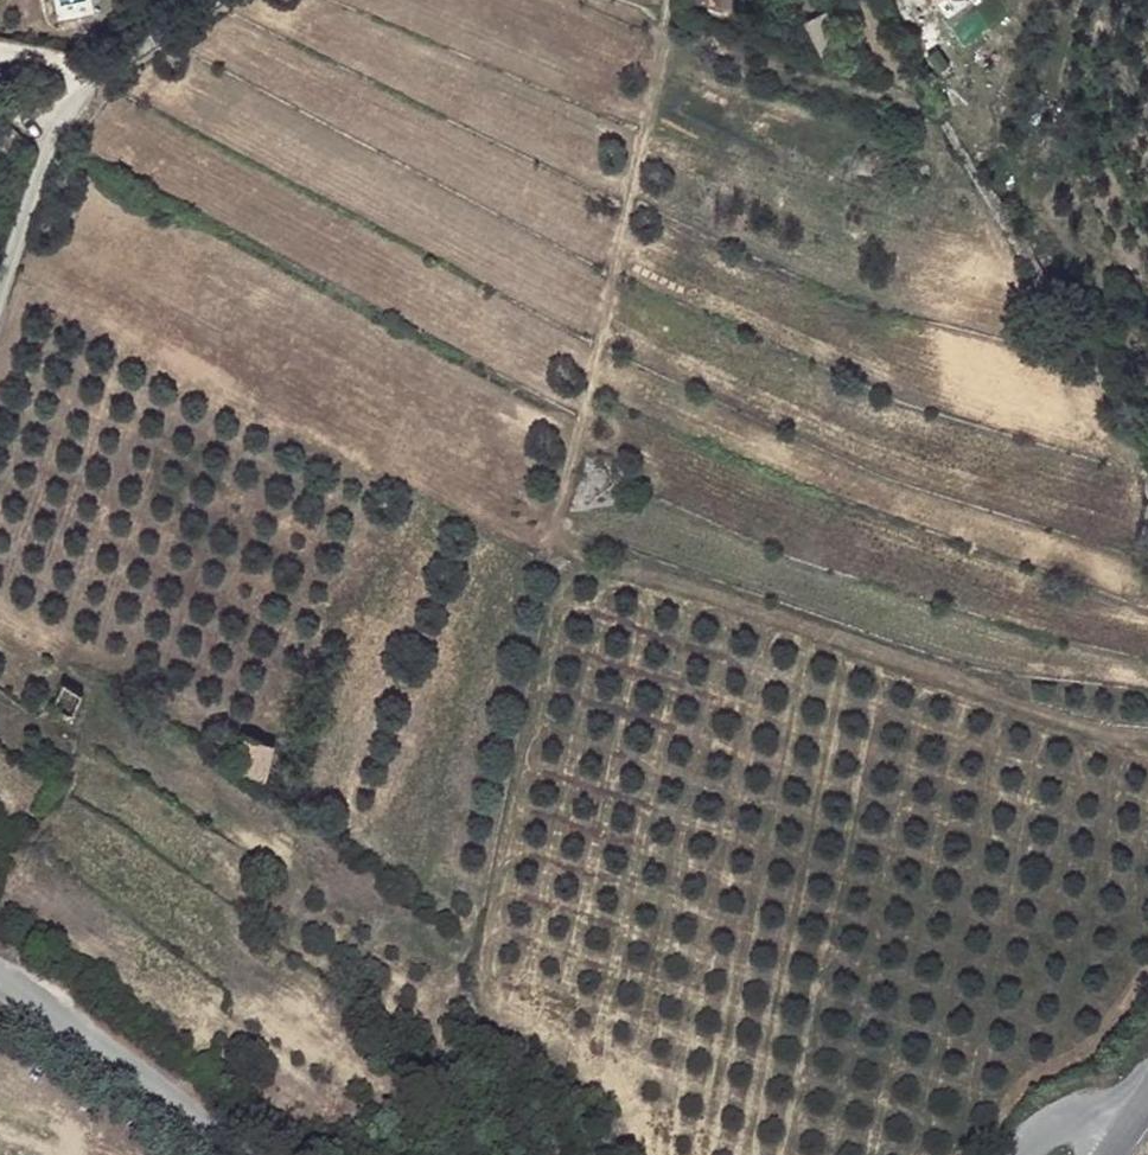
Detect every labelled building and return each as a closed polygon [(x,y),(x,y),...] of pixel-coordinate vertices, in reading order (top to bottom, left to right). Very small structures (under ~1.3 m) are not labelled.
[(827,11),(805,23),(822,53),(843,41),(827,11)] [(48,705),(67,718),(83,693),(64,681),(48,705)] [(275,744),(244,737),(236,774),(267,781),(275,744)]
